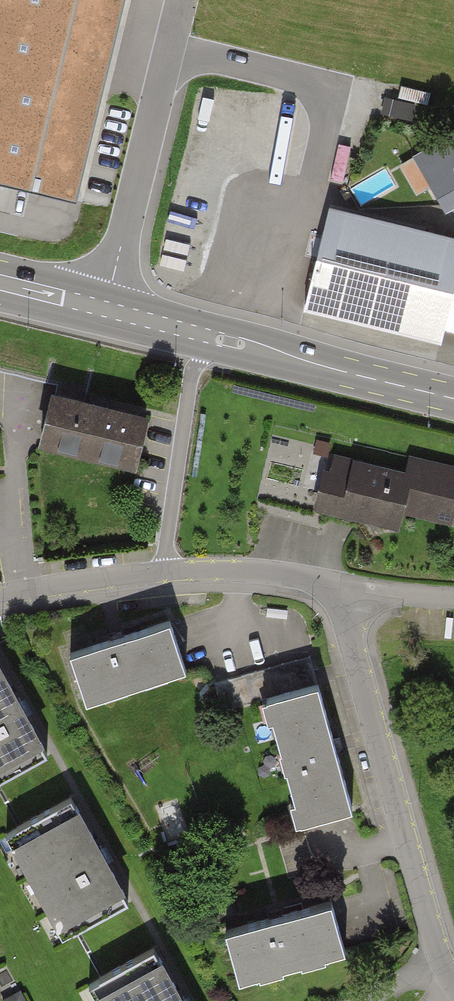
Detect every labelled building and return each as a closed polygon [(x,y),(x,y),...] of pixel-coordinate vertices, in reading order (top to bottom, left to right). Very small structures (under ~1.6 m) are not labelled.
[(74,203),(125,0),(0,0),(0,184),(74,203)] [(417,159),(447,210),(453,206),(453,137),(417,159)] [(322,231),(304,306),(440,339),(444,324),(453,283),(453,264),(322,231)] [(444,324),(453,326),(453,283),(444,324)] [(149,415),(45,390),(33,440),(138,464),(149,415)] [(335,453),(330,476),(320,474),(313,506),(392,524),(396,506),(450,518),(453,501),(453,465),(408,454),(404,469),(335,453)] [(186,668),(170,621),(71,653),(86,701),(186,668)] [(351,807),(311,656),(214,682),(222,710),(268,697),(302,820),(351,807)] [(45,757),(0,676),(0,782),(45,757)] [(71,796),(16,826),(36,863),(26,869),(40,895),(50,890),(73,930),(128,900),(71,796)] [(331,901),(225,930),(238,978),(344,948),(331,901)] [(98,977),(112,1000),(183,1000),(153,947),(98,977)]
